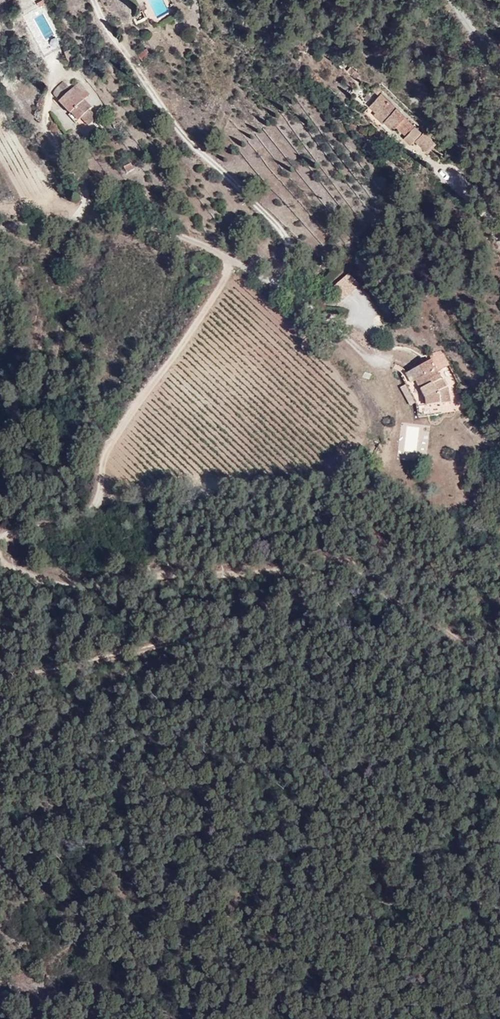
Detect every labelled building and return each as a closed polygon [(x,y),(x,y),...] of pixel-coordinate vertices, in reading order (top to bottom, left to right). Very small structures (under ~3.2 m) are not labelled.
[(78,65),(74,54),(67,57),(71,68),(78,65)] [(94,112),(86,105),(81,101),(87,95),(80,88),(73,95),(64,87),(58,94),(56,98),(56,100),(62,107),(61,108),(73,118),(81,126),(83,123),(91,130),(99,121),(92,114),(94,112)] [(91,99),(87,95),(81,101),(86,105),(91,99)] [(367,110),(372,114),(375,110),(371,106),(367,110)] [(404,163),(414,152),(373,115),(363,126),(370,132),(371,131),(379,137),(377,140),(386,148),(388,145),(391,143),(401,152),(399,155),(397,157),(404,163)] [(79,128),(81,126),(73,118),(71,120),(79,128)] [(115,129),(112,121),(105,125),(108,132),(115,129)] [(371,131),(370,132),(369,133),(377,140),(379,137),(371,131)] [(391,143),(388,145),(399,155),(401,152),(391,143)] [(426,162),(416,151),(406,161),(416,172),(426,162)] [(129,173),(125,165),(117,169),(120,177),(129,173)] [(442,342),(447,352),(458,346),(450,332),(439,336),(442,342)] [(442,342),(412,357),(416,366),(426,383),(429,398),(461,392),(457,368),(456,368),(447,352),(442,342)] [(421,386),(426,383),(416,366),(411,368),(421,386)]
